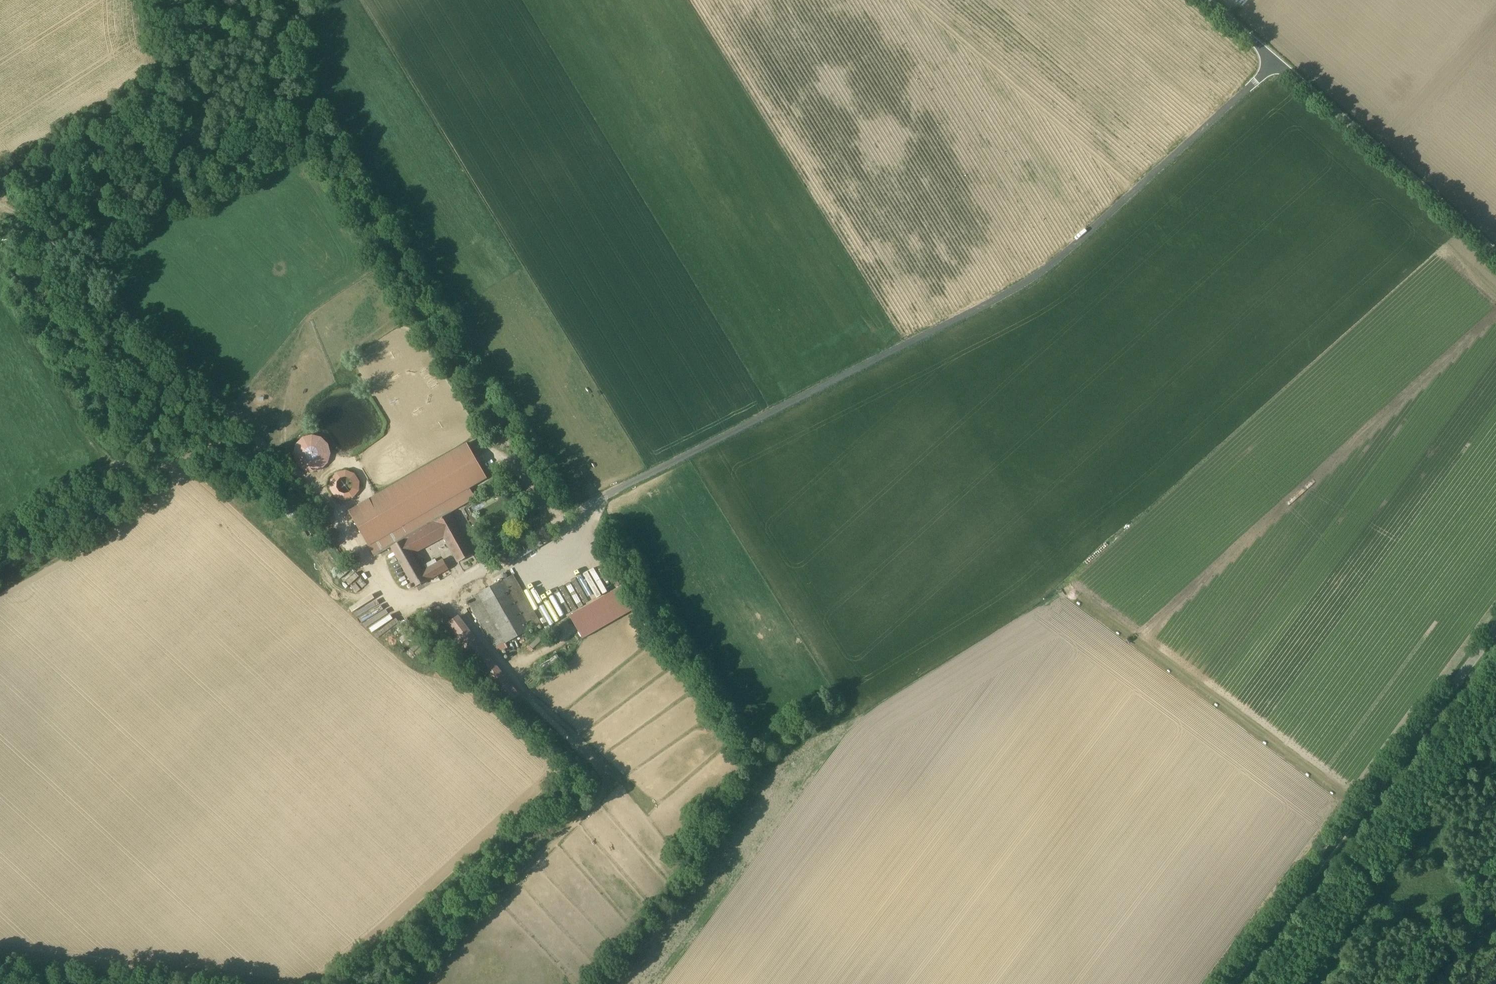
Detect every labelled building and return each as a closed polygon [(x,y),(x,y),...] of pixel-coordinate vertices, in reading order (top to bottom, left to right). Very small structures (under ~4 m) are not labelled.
[(375,556),(391,547),(401,542),(403,540),(451,513),(446,504),(471,490),(470,488),(487,478),(468,443),(349,511),(375,556)] [(403,540),(401,542),(392,547),(415,588),(449,568),(444,560),(423,572),(413,554),(444,537),(459,562),(474,554),(451,513),(403,540)] [(513,574),(468,599),(486,633),(487,633),(495,647),(504,642),(505,644),(540,625),(513,574)] [(438,630),(441,627),(503,707),(519,695),(458,615),(451,621),(440,606),(427,616),(438,630)]
